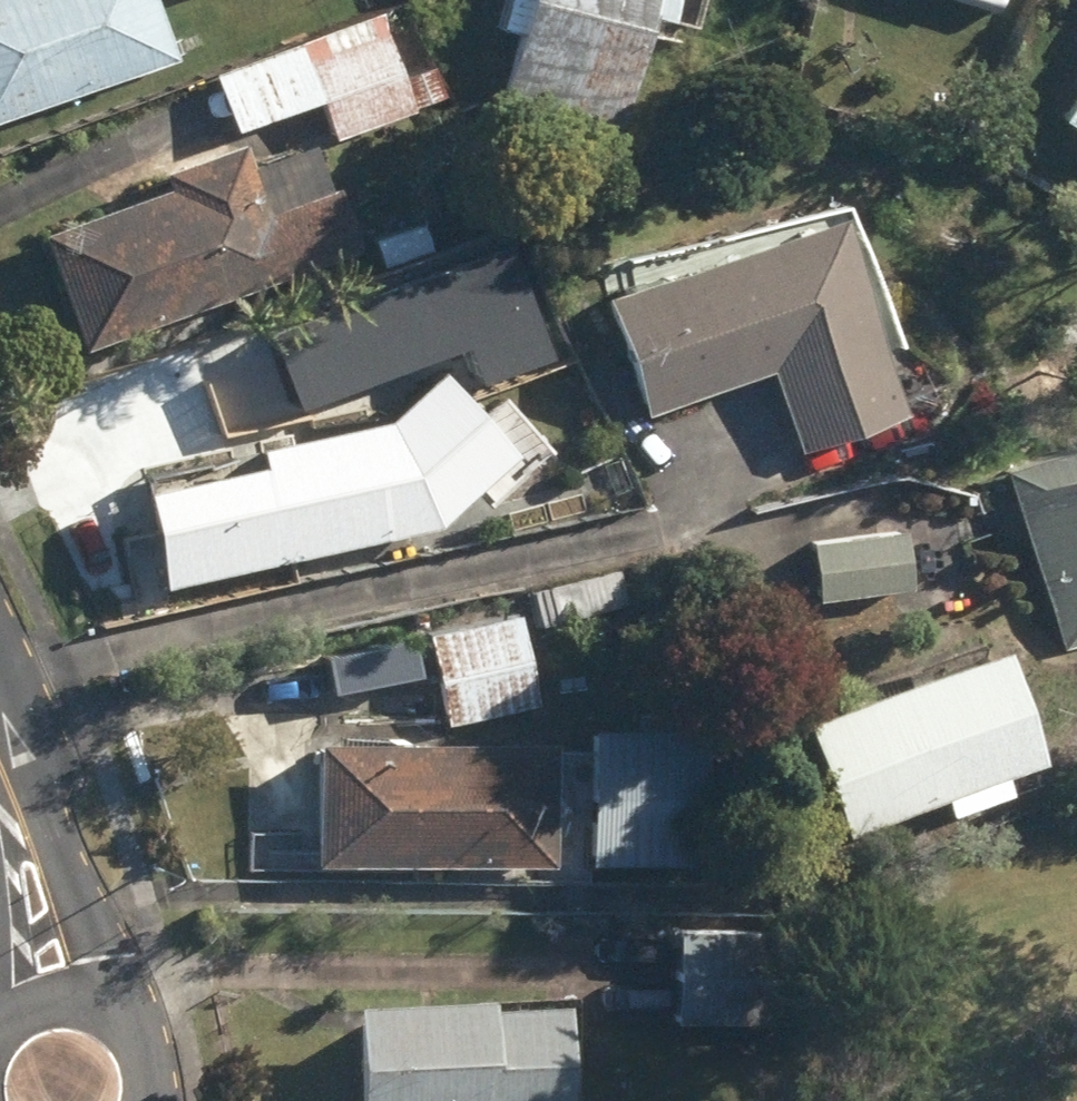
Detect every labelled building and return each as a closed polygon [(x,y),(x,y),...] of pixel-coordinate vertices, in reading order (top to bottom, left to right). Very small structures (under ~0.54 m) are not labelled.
[(181,62),(160,0),(0,0),(0,125),(181,62)] [(587,135),(615,21),(639,27),(645,0),(489,0),(481,35),(498,40),(482,110),(587,135)] [(383,25),(300,53),(224,82),(243,136),(320,110),(330,136),(412,108),(383,25)] [(1076,152),(1076,75),(1042,128),(1076,152)] [(33,234),(76,350),(348,248),(324,183),(253,210),(226,140),(149,169),(157,187),(33,234)] [(757,368),(788,448),(880,412),(800,209),(582,295),(630,417),(757,368)] [(360,238),(370,270),(423,252),(413,221),(360,238)] [(521,257),(281,344),(304,407),(464,349),(478,389),(559,360),(521,257)] [(150,492),(174,597),(355,554),(361,582),(389,574),(383,547),(458,529),(532,453),(444,369),(397,419),(263,450),(267,465),(150,492)] [(1054,650),(1076,644),(1076,455),(1009,472),(1054,650)] [(797,542),(803,601),(897,590),(890,532),(797,542)] [(413,631),(437,730),(530,709),(508,610),(413,631)] [(776,718),(824,837),(930,796),(938,819),(997,796),(988,773),(1016,761),(969,642),(776,718)] [(287,865),(531,865),(532,740),(288,739),(287,865)] [(664,1024),(775,1028),(776,929),(665,925),(664,1024)] [(333,1100),(551,1100),(548,1016),(465,1019),(465,1013),(330,1018),(333,1100)]
